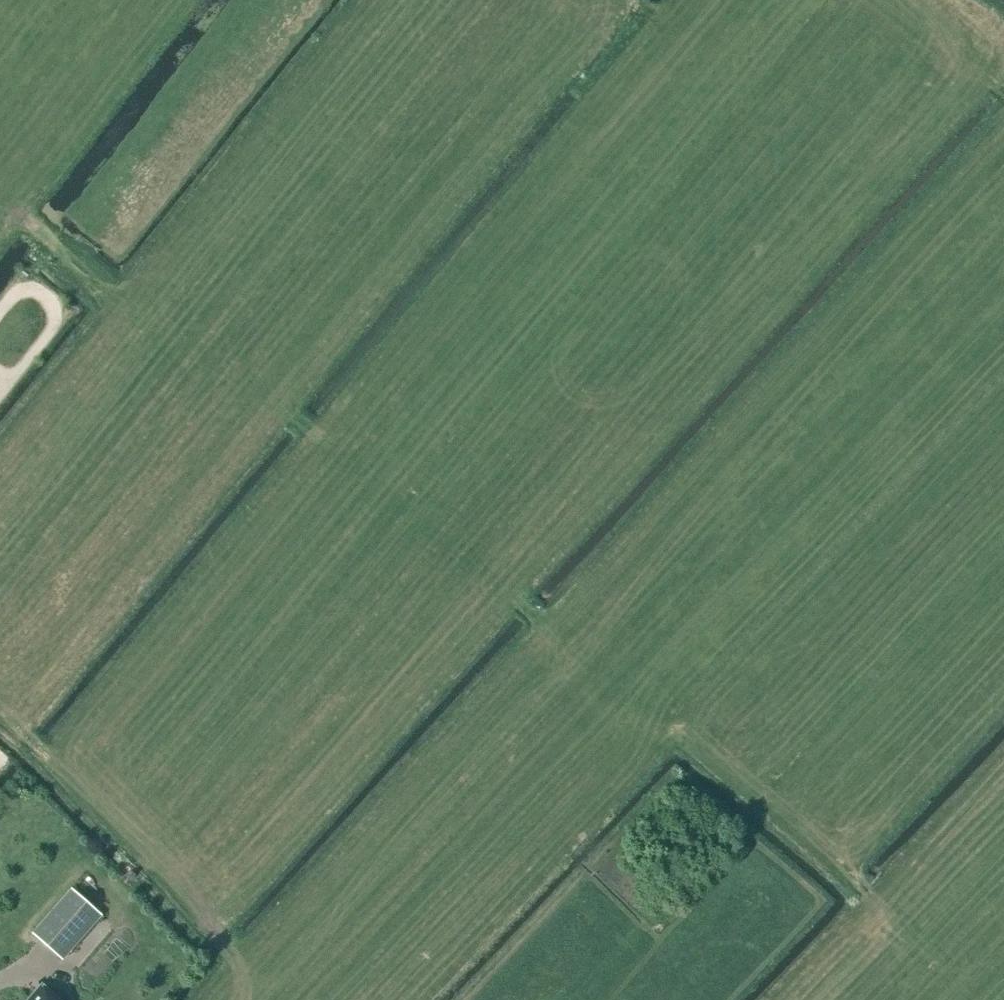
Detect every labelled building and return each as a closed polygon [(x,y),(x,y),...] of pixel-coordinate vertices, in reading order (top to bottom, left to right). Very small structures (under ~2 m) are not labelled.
[(32,934),(62,960),(101,915),(71,889),(32,934)] [(41,984),(27,999),(59,999),(41,984)]
